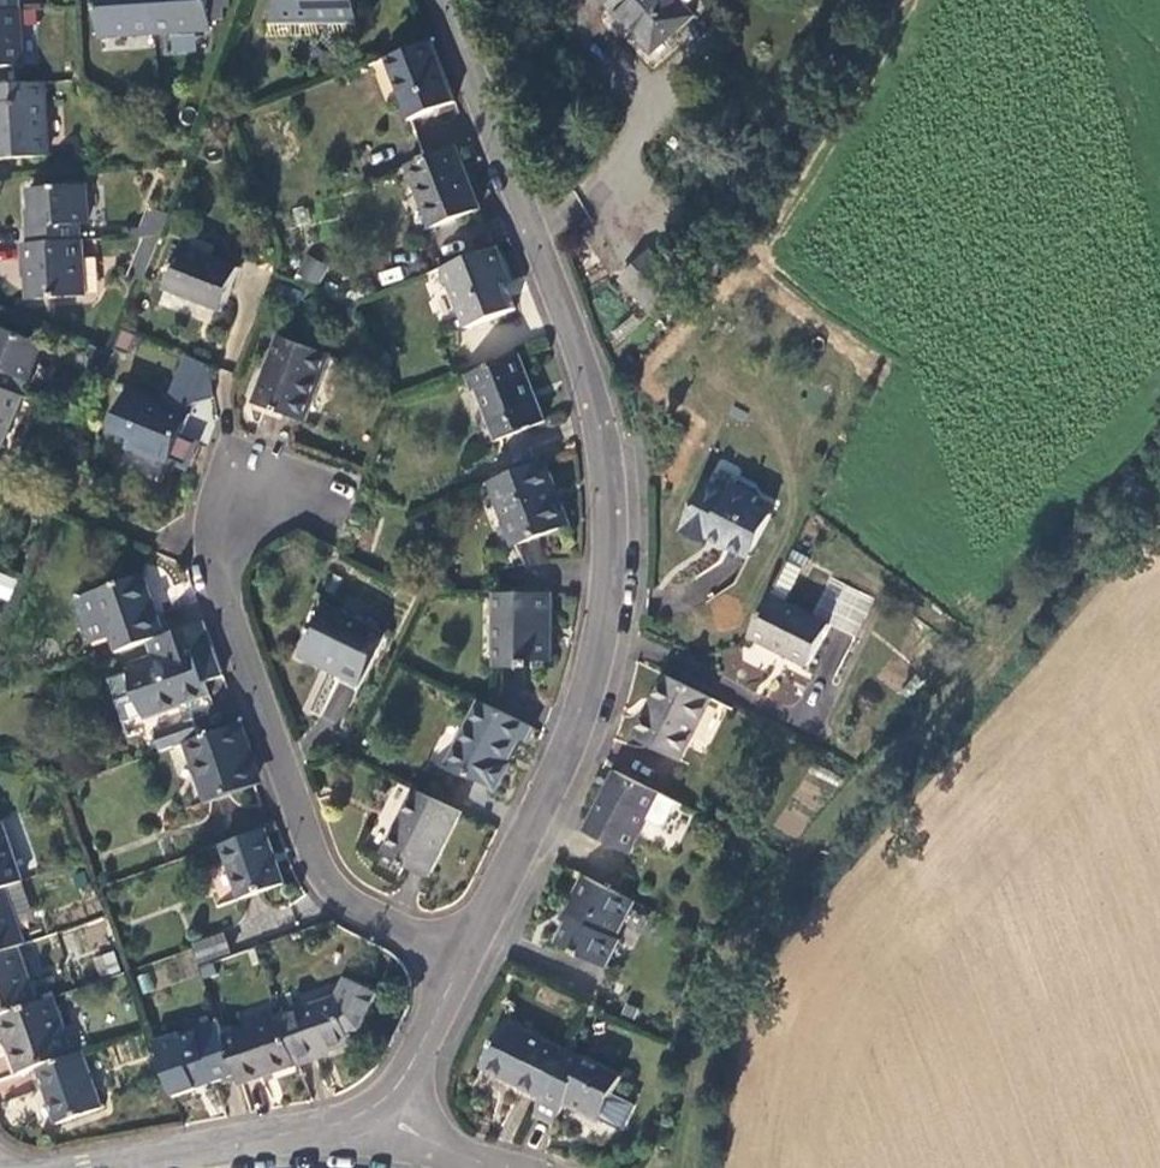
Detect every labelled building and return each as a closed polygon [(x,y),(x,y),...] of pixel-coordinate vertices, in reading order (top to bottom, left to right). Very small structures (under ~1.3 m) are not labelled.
[(21,12),(20,0),(0,0),(0,13),(21,12)] [(151,0),(98,0),(101,37),(153,34),(151,0)] [(153,34),(156,33),(214,29),(213,22),(211,0),(151,0),(153,34)] [(213,22),(224,21),(223,7),(231,6),(230,0),(211,0),(213,22)] [(360,0),(283,0),(269,38),(323,36),(322,24),(336,23),(337,36),(360,35),(360,0)] [(679,0),(611,0),(616,6),(619,3),(633,18),(629,24),(655,53),(694,17),(679,0)] [(24,67),(21,12),(0,13),(0,69),(24,67)] [(456,103),(432,41),(386,59),(410,121),(456,103)] [(0,86),(0,161),(50,157),(43,82),(0,86)] [(480,209),(456,146),(408,166),(433,228),(480,209)] [(32,244),(80,241),(79,227),(88,226),(84,186),(32,190),(33,225),(30,226),(32,244)] [(729,239),(711,222),(702,232),(720,248),(729,239)] [(32,244),(23,245),(24,263),(29,263),(32,302),(85,296),(80,241),(32,244)] [(222,313),(241,269),(185,246),(168,291),(222,313)] [(513,281),(501,248),(446,269),(469,330),(515,310),(505,284),(513,281)] [(317,286),(327,265),(307,256),(297,277),(317,286)] [(16,394),(21,378),(29,381),(44,345),(0,327),(0,387),(16,394)] [(308,421),(332,354),(281,336),(257,403),(308,421)] [(546,421),(521,354),(474,372),(479,389),(499,439),(546,421)] [(194,401),(214,397),(207,364),(187,356),(172,392),(165,389),(161,400),(128,387),(111,430),(132,438),(129,445),(169,461),(194,401)] [(479,389),(474,372),(465,375),(471,392),(479,389)] [(0,387),(0,447),(1,448),(24,397),(16,394),(0,387)] [(558,501),(542,463),(492,481),(494,484),(518,547),(571,526),(562,499),(558,501)] [(751,556),(773,514),(754,505),(758,498),(734,485),(731,492),(710,483),(686,528),(709,543),(713,536),(751,556)] [(771,595),(790,605),(806,570),(788,562),(771,595)] [(0,572),(0,595),(14,601),(22,581),(0,572)] [(150,642),(166,636),(144,575),(96,592),(111,636),(117,653),(150,642)] [(111,636),(96,592),(74,599),(89,643),(111,636)] [(552,663),(553,594),(497,594),(497,668),(501,668),(533,669),(534,663),(552,663)] [(771,595),(751,637),(809,667),(830,626),(790,605),(771,595)] [(365,683),(390,633),(328,602),(303,652),(365,683)] [(225,676),(205,622),(166,636),(150,642),(157,662),(129,672),(144,715),(166,707),(168,712),(181,707),(205,698),(211,696),(207,683),(224,677),(225,676)] [(756,689),(774,656),(742,639),(723,672),(756,689)] [(714,697),(671,677),(654,714),(649,712),(637,739),(683,760),(714,697)] [(207,705),(205,698),(181,707),(186,722),(196,718),(193,710),(207,705)] [(528,742),(535,729),(481,701),(449,767),(497,792),(510,765),(507,763),(519,739),(528,742)] [(201,739),(196,718),(186,722),(158,733),(165,752),(188,744),(201,739)] [(251,749),(242,724),(201,739),(188,744),(209,803),(256,786),(243,752),(251,749)] [(663,794),(617,772),(588,831),(632,853),(663,794)] [(432,878),(463,814),(418,791),(408,811),(389,802),(368,846),(432,878)] [(6,889),(25,882),(4,825),(0,827),(0,891),(6,889)] [(284,886),(265,832),(224,846),(243,900),(284,886)] [(636,903),(586,879),(571,907),(579,911),(562,945),(609,969),(622,942),(617,940),(636,903)] [(20,948),(26,945),(6,889),(0,891),(0,954),(20,948)] [(201,971),(230,961),(229,959),(223,940),(194,950),(194,952),(201,971)] [(3,1017),(39,1004),(20,948),(0,954),(0,1018),(3,1017)] [(94,957),(99,975),(119,970),(114,951),(94,957)] [(339,1001),(350,1033),(361,1031),(380,995),(348,981),(339,1001)] [(3,1017),(24,1073),(40,1068),(74,1056),(55,999),(39,1004),(3,1017)] [(339,1001),(284,1021),(300,1066),(317,1060),(316,1055),(353,1041),(350,1033),(339,1001)] [(284,1021),(283,1019),(226,1040),(238,1075),(242,1086),(300,1066),(284,1021)] [(484,1069),(542,1098),(566,1051),(507,1022),(484,1069)] [(156,1041),(177,1097),(238,1075),(226,1040),(220,1024),(181,1038),(179,1032),(156,1041)] [(542,1098),(534,1114),(556,1124),(568,1101),(603,1119),(604,1117),(625,1128),(637,1104),(615,1094),(624,1077),(567,1049),(566,1051),(542,1098)] [(74,1056),(40,1068),(60,1125),(104,1109),(86,1052),(74,1056)]
